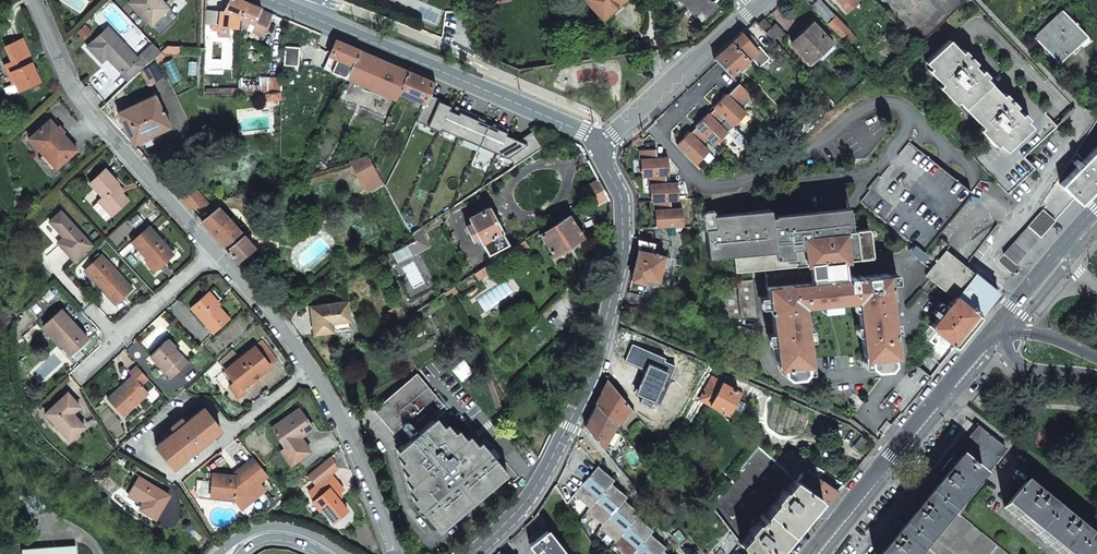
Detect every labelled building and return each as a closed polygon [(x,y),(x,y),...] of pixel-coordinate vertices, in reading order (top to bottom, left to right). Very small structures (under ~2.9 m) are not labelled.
[(128,2),(141,16),(155,0),(131,0),(128,2)] [(157,0),(155,0),(141,16),(151,26),(166,10),(157,0)] [(224,11),(240,17),(246,3),(240,0),(229,0),(224,11)] [(602,20),(624,0),(583,0),(602,20)] [(701,21),(715,8),(708,1),(709,0),(694,0),(687,6),(701,21)] [(810,6),(827,24),(835,16),(820,0),(816,0),(815,1),(810,6)] [(840,4),(846,10),(858,0),(845,0),(840,4)] [(262,9),(246,3),(240,17),(241,18),(255,24),(255,23),(262,9)] [(262,9),(255,23),(266,28),(272,13),(262,9)] [(1062,11),(1034,37),(1059,63),(1086,36),(1076,25),(1077,24),(1075,21),(1073,22),(1062,11)] [(827,24),(847,46),(848,47),(856,39),(835,16),(827,24)] [(763,19),(757,24),(761,28),(772,39),(782,31),(775,24),(771,27),(768,23),(764,20),(763,19)] [(745,30),(750,36),(761,28),(757,24),(755,21),(745,30)] [(812,23),(791,43),(809,63),(831,43),(812,23)] [(89,32),(84,26),(77,32),(83,38),(89,32)] [(121,73),(129,81),(146,64),(139,57),(137,58),(107,27),(87,46),(102,62),(107,57),(122,73),(121,73)] [(731,76),(733,79),(736,76),(733,74),(758,52),(742,33),(721,52),(717,55),(713,59),(731,77),(731,76)] [(336,40),(329,56),(352,66),(360,50),(336,40)] [(1000,141),(1006,148),(1030,125),(1013,107),(1016,105),(1004,92),(1001,95),(989,82),(973,65),(975,62),(963,49),(961,52),(949,40),(925,62),(943,81),(938,86),(954,103),(959,98),(984,124),(978,129),(990,141),(995,146),(1000,141)] [(33,66),(34,65),(23,41),(7,48),(14,63),(5,67),(9,76),(12,74),(15,83),(20,93),(41,84),(33,66)] [(153,43),(139,57),(146,64),(160,51),(153,43)] [(346,79),(395,100),(398,94),(406,70),(360,50),(352,66),(350,71),(346,79)] [(329,56),(327,61),(350,71),(352,66),(329,56)] [(296,63),(292,78),(306,82),(310,69),(296,63)] [(148,85),(161,77),(153,64),(140,71),(148,85)] [(310,69),(306,82),(320,86),(324,73),(310,69)] [(398,94),(422,104),(432,81),(406,70),(398,94)] [(292,78),(290,85),(303,89),(306,82),(292,78)] [(457,119),(468,96),(432,81),(422,104),(421,106),(440,114),(435,125),(441,128),(446,117),(453,120),(456,121),(457,119)] [(750,95),(738,83),(727,96),(726,94),(713,107),(714,108),(708,114),(707,113),(695,126),(696,127),(690,133),(689,132),(676,145),(696,164),(708,152),(701,145),(707,138),(714,145),(726,133),(719,126),(726,119),(733,126),(745,114),(738,107),(750,95)] [(342,88),(336,100),(351,107),(357,95),(342,88)] [(117,112),(133,144),(170,127),(155,94),(139,102),(117,112)] [(482,130),(493,108),(468,96),(457,119),(482,130)] [(973,158),(1006,194),(1026,174),(1034,168),(1023,157),(1056,126),(1043,113),(1030,125),(1006,148),(1000,141),(995,146),(990,141),(973,158)] [(450,137),(456,121),(453,120),(447,136),(450,137)] [(412,152),(424,126),(415,122),(404,148),(412,152)] [(51,123),(30,141),(45,158),(48,155),(61,168),(78,152),(51,123)] [(538,139),(547,143),(551,133),(542,129),(538,139)] [(909,141),(860,201),(913,244),(923,252),(971,192),(909,141)] [(655,226),(681,225),(681,209),(669,209),(669,200),(677,200),(677,183),(666,184),(665,175),(668,174),(668,158),(656,159),(656,149),(648,150),(639,150),(641,176),(649,176),(650,201),(654,201),(655,226)] [(1060,184),(1062,187),(1074,198),(1078,203),(1096,185),(1096,184),(1096,152),(1094,149),(1060,184)] [(55,174),(61,168),(48,155),(45,158),(42,160),(55,174)] [(367,167),(372,164),(369,158),(368,155),(362,157),(367,167)] [(119,187),(120,186),(107,172),(91,186),(104,200),(100,204),(113,219),(130,203),(120,192),(122,191),(119,187)] [(312,193),(327,188),(324,179),(309,183),(312,193)] [(588,199),(604,189),(598,179),(583,188),(588,199)] [(178,195),(190,208),(207,203),(190,183),(178,195)] [(1062,187),(1003,254),(1015,265),(1074,198),(1062,187)] [(595,209),(610,199),(604,189),(588,199),(595,209)] [(108,224),(113,219),(100,204),(94,209),(108,224)] [(236,260),(254,246),(217,206),(201,221),(236,260)] [(488,254),(508,244),(489,208),(469,217),(471,223),(465,226),(472,240),(478,236),(488,254)] [(771,219),(770,209),(714,215),(714,210),(702,212),(704,229),(705,229),(709,258),(733,256),(735,272),(764,268),(767,297),(768,307),(771,309),(773,332),(775,343),(777,365),(779,366),(782,366),(783,372),(788,375),(801,375),(803,373),(805,370),(804,363),(808,363),(809,361),(806,339),(805,329),(803,305),(820,303),(839,301),(853,300),(856,299),(858,313),(856,313),(857,317),(859,317),(859,324),(860,334),(863,356),(864,357),(871,356),(872,365),(872,366),(874,367),(887,366),(888,364),(886,355),(894,354),(895,352),(892,330),(891,321),(889,296),(890,294),(889,282),(888,275),(887,274),(860,276),(860,275),(858,275),(859,277),(853,277),(852,276),(847,276),(847,278),(843,278),(843,272),(841,260),(845,259),(870,257),(871,255),(869,231),(867,229),(844,231),(844,230),(839,225),(832,226),(828,232),(828,233),(816,234),(816,233),(811,228),(804,230),(799,233),(800,236),(790,237),(789,229),(781,225),(776,221),(771,219)] [(65,239),(59,244),(76,262),(93,246),(62,213),(51,224),(65,239)] [(553,256),(583,236),(569,214),(539,234),(553,256)] [(681,225),(674,225),(674,232),(675,238),(682,237),(681,225)] [(265,240),(274,234),(270,228),(261,234),(265,240)] [(405,253),(426,242),(419,228),(411,233),(415,240),(402,247),(405,253)] [(144,256),(150,264),(152,262),(160,270),(175,256),(158,237),(150,229),(133,244),(144,256)] [(160,235),(158,237),(175,256),(177,254),(160,235)] [(513,256),(528,247),(524,240),(509,250),(513,256)] [(638,250),(631,280),(640,281),(641,277),(645,278),(657,280),(659,269),(662,270),(665,256),(658,255),(658,253),(656,253),(657,254),(653,254),(653,253),(650,252),(653,243),(638,240),(638,250)] [(923,252),(913,244),(908,250),(921,261),(925,257),(921,254),(923,252)] [(935,262),(962,285),(973,272),(945,250),(935,262)] [(99,286),(116,305),(133,290),(103,256),(87,270),(100,285),(99,286)] [(155,274),(160,270),(152,262),(150,264),(144,256),(141,259),(155,274)] [(935,262),(925,275),(953,297),(955,295),(980,316),(998,295),(998,293),(973,272),(962,285),(935,262)] [(478,279),(489,272),(485,265),(474,273),(478,279)] [(894,273),(887,274),(888,275),(889,282),(895,282),(894,273)] [(736,281),(740,318),(754,317),(750,280),(736,281)] [(190,310),(212,335),(230,320),(207,295),(190,310)] [(953,297),(930,326),(937,332),(955,347),(980,316),(955,295),(953,297)] [(839,301),(820,303),(820,305),(821,311),(822,312),(839,310),(840,309),(839,303),(839,301)] [(310,307),(314,333),(350,328),(346,302),(310,307)] [(44,326),(70,356),(88,339),(62,310),(44,326)] [(266,363),(265,362),(271,356),(257,338),(221,368),(230,380),(233,378),(238,385),(251,375),(266,363)] [(149,358),(169,380),(186,364),(173,349),(174,348),(168,341),(149,358)] [(664,358),(632,344),(625,360),(646,369),(636,392),(643,395),(640,402),(650,406),(652,400),(658,402),(674,365),(663,360),(664,358)] [(864,366),(872,365),(871,356),(864,357),(863,356),(864,366)] [(149,407),(162,396),(156,390),(152,393),(151,392),(152,392),(151,390),(147,394),(140,386),(147,380),(136,367),(128,374),(131,377),(106,400),(121,417),(142,399),(149,407)] [(218,370),(236,392),(253,378),(251,375),(238,385),(233,378),(230,380),(221,368),(218,370)] [(432,419),(444,410),(415,375),(376,408),(404,443),(432,419)] [(726,414),(738,391),(711,376),(699,399),(710,405),(726,414)] [(619,420),(628,407),(619,394),(607,379),(596,403),(616,424),(619,420)] [(72,415),(79,408),(66,395),(63,398),(71,407),(68,410),(72,415)] [(72,415),(68,410),(71,407),(63,398),(44,414),(68,441),(83,428),(72,415)] [(603,449),(616,424),(596,403),(585,425),(603,449)] [(624,423),(634,413),(628,407),(619,420),(624,423)] [(166,457),(173,467),(220,429),(204,408),(185,422),(182,418),(171,426),(174,431),(156,445),(166,457)] [(444,410),(432,419),(439,428),(443,426),(445,428),(446,427),(447,424),(447,418),(447,415),(446,412),(444,410)] [(275,455),(271,458),(281,472),(309,454),(299,439),(312,430),(298,411),(262,435),(275,455)] [(438,529),(506,472),(488,450),(485,453),(477,444),(473,447),(465,438),(462,441),(454,432),(451,435),(443,426),(439,428),(432,419),(404,443),(399,447),(407,456),(403,459),(411,468),(407,471),(414,480),(411,483),(419,492),(415,495),(423,505),(420,508),(438,529)] [(956,512),(1006,451),(977,428),(874,553),(922,553),(956,512)] [(859,450),(867,439),(862,435),(853,446),(859,450)] [(522,453),(531,447),(525,437),(516,442),(522,453)] [(741,544),(795,479),(792,478),(788,473),(787,472),(777,463),(760,448),(710,505),(738,540),(741,544)] [(787,472),(797,457),(787,448),(777,463),(787,472)] [(804,471),(807,473),(813,465),(800,456),(788,473),(792,478),(795,479),(796,481),(804,471)] [(307,476),(315,487),(330,476),(336,471),(329,458),(307,476)] [(262,492),(256,484),(264,478),(250,460),(236,471),(238,474),(233,478),(227,477),(209,476),(207,498),(230,500),(238,511),(262,492)] [(573,495),(589,508),(610,483),(612,479),(597,466),(573,495)] [(828,503),(836,493),(807,473),(804,471),(796,481),(821,498),(825,501),(828,503)] [(138,508),(154,518),(168,494),(138,476),(128,492),(129,493),(137,497),(143,501),(138,508)] [(320,510),(332,524),(346,512),(337,501),(335,498),(338,495),(342,492),(330,476),(315,487),(307,493),(314,501),(320,510)] [(821,498),(796,481),(795,479),(741,544),(747,551),(750,553),(775,553),(779,549),(806,516),(821,498)] [(586,511),(602,525),(623,500),(626,496),(610,483),(589,508),(586,511)] [(1060,553),(1096,553),(1096,544),(1024,484),(1004,509),(1060,553)] [(549,493),(560,493),(554,485),(549,493)] [(599,528),(615,542),(636,516),(639,513),(623,500),(602,525),(599,528)] [(318,512),(320,510),(314,501),(311,504),(318,512)] [(539,530),(545,523),(537,512),(534,516),(525,524),(533,535),(530,537),(533,541),(542,534),(539,530)] [(956,512),(922,553),(1007,553),(956,512)] [(623,553),(631,553),(649,533),(652,530),(636,516),(615,542),(612,545),(623,553)] [(215,536),(202,517),(198,520),(211,539),(215,536)] [(679,546),(685,540),(678,530),(671,536),(679,546)] [(547,531),(542,534),(533,541),(529,544),(537,553),(565,553),(547,531)] [(662,550),(665,546),(649,533),(631,553),(659,553),(662,550)] [(747,551),(741,544),(738,540),(729,553),(745,553),(747,551)] [(75,548),(75,545),(28,546),(28,549),(23,549),(23,553),(79,553),(79,548),(75,548)]
